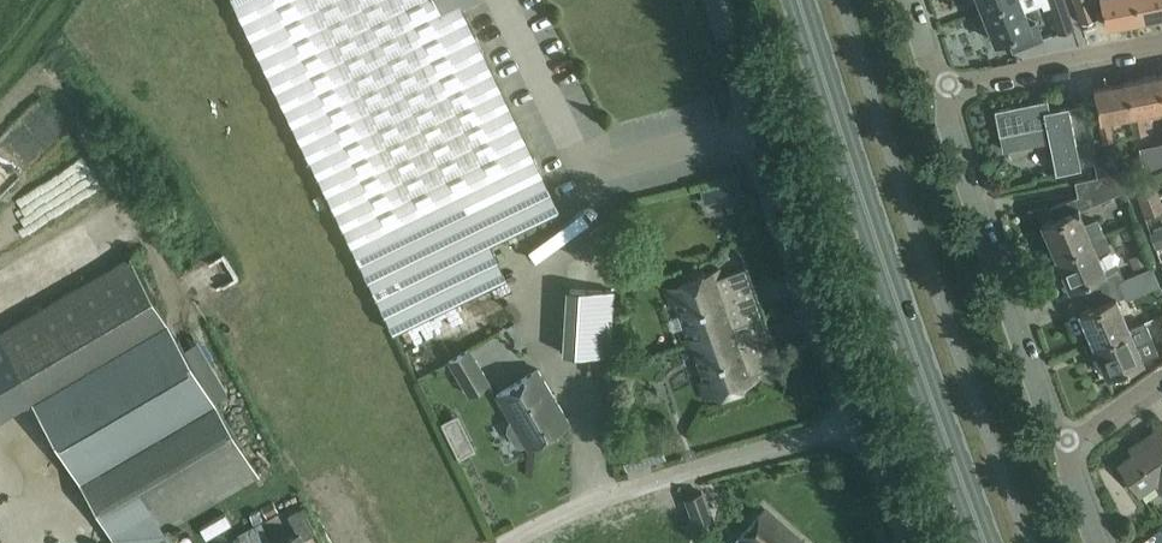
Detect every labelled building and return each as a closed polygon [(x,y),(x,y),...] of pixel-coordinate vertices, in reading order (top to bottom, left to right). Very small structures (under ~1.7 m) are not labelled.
[(393,332),(507,277),(490,242),(559,209),(556,201),(458,0),(233,0),(393,332)] [(982,11),(1008,0),(978,0),(982,11)] [(982,11),(995,43),(1008,38),(1014,51),(1043,40),(1037,25),(1031,27),(1020,0),(1008,0),(982,11)] [(1060,32),(1074,28),(1064,0),(1049,0),(1060,32)] [(1090,0),(1073,0),(1081,22),(1096,17),(1090,0)] [(1134,0),(1101,0),(1106,25),(1138,19),(1134,0)] [(1138,19),(1161,14),(1161,0),(1134,0),(1138,19)] [(1127,82),(1133,114),(1131,115),(1135,136),(1146,134),(1141,114),(1161,109),(1161,92),(1159,75),(1127,82)] [(1133,114),(1127,82),(1093,89),(1100,121),(1099,121),(1103,143),(1114,140),(1109,120),(1131,115),(1133,114)] [(1084,106),(1068,109),(1068,106),(1049,110),(1047,100),(995,111),(1000,136),(1041,127),(1044,141),(1048,140),(1055,173),(1080,168),(1080,166),(1094,163),(1090,141),(1084,106)] [(59,141),(42,117),(0,146),(0,183),(59,141)] [(1144,171),(1156,166),(1152,146),(1140,148),(1144,171)] [(1120,170),(1116,153),(1094,157),(1098,175),(1120,170)] [(1098,175),(1089,177),(1092,190),(1095,203),(1125,190),(1121,177),(1120,170),(1098,175)] [(1054,220),(1041,226),(1054,257),(1105,235),(1100,222),(1085,228),(1083,224),(1078,211),(1077,210),(1095,203),(1092,190),(1089,177),(1075,180),(1078,195),(1049,208),(1054,220)] [(1153,198),(1139,203),(1144,216),(1158,211),(1153,198)] [(1151,232),(1156,246),(1161,244),(1161,228),(1151,232)] [(1110,247),(1105,235),(1054,257),(1059,269),(1055,271),(1063,289),(1067,288),(1068,289),(1080,283),(1086,296),(1117,282),(1123,280),(1117,265),(1103,271),(1096,253),(1110,247)] [(260,475),(167,319),(131,257),(0,332),(0,337),(34,396),(31,398),(117,542),(143,542),(164,531),(260,475)] [(765,315),(755,287),(748,267),(722,276),(719,269),(698,276),(694,275),(688,277),(685,281),(664,288),(670,305),(677,302),(691,341),(765,315)] [(1144,270),(1125,272),(1129,306),(1147,304),(1144,270)] [(1086,296),(1091,308),(1079,313),(1092,345),(1129,330),(1129,328),(1116,300),(1123,297),(1117,282),(1086,296)] [(567,287),(564,350),(611,352),(614,291),(567,287)] [(765,315),(691,341),(704,379),(697,382),(703,399),(724,392),(728,393),(734,391),(737,387),(758,380),(755,373),(782,364),(765,315)] [(1129,330),(1092,345),(1106,377),(1122,370),(1122,372),(1128,370),(1127,368),(1143,361),(1136,345),(1152,337),(1145,321),(1129,328),(1129,330)] [(495,332),(475,344),(484,359),(504,347),(495,332)] [(468,348),(447,360),(467,393),(487,381),(468,348)] [(536,368),(494,394),(510,420),(507,422),(506,429),(514,442),(520,445),(524,443),(526,447),(568,422),(536,368)] [(601,396),(602,372),(590,371),(589,396),(601,396)] [(443,414),(453,452),(470,447),(459,409),(443,414)] [(1118,465),(1139,495),(1151,486),(1155,484),(1161,493),(1161,432),(1159,429),(1140,442),(1144,447),(1118,465)] [(619,444),(626,468),(663,456),(656,433),(619,444)] [(697,526),(713,520),(702,492),(686,499),(697,526)] [(280,542),(304,542),(302,540),(316,532),(303,506),(288,514),(298,534),(280,542)] [(765,510),(739,539),(741,542),(740,542),(803,542),(765,510)] [(1146,531),(1149,542),(1161,542),(1161,527),(1146,531)] [(164,531),(143,542),(171,542),(164,531)]
